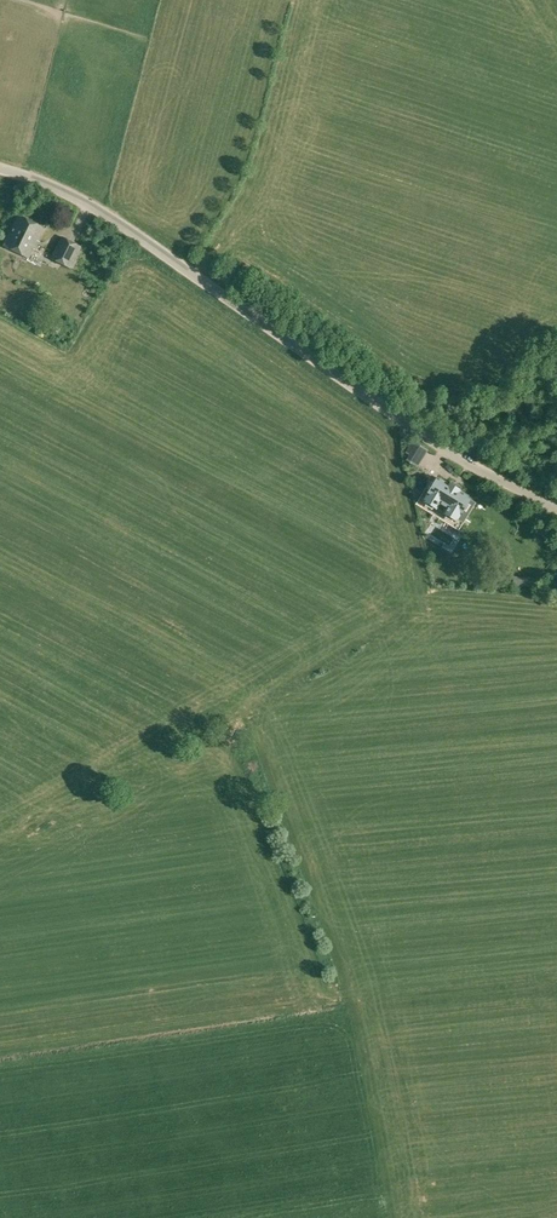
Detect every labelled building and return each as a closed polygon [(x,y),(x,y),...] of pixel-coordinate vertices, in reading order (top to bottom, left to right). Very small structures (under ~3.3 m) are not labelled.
[(4,246),(30,259),(45,228),(19,215),(4,246)] [(50,258),(71,269),(82,247),(62,236),(50,258)] [(409,453),(405,459),(413,464),(417,459),(409,453)] [(447,515),(458,521),(462,514),(463,515),(471,499),(468,498),(469,496),(441,481),(440,483),(437,481),(428,496),(430,497),(426,504),(438,510),(441,503),(450,508),(447,515)]
